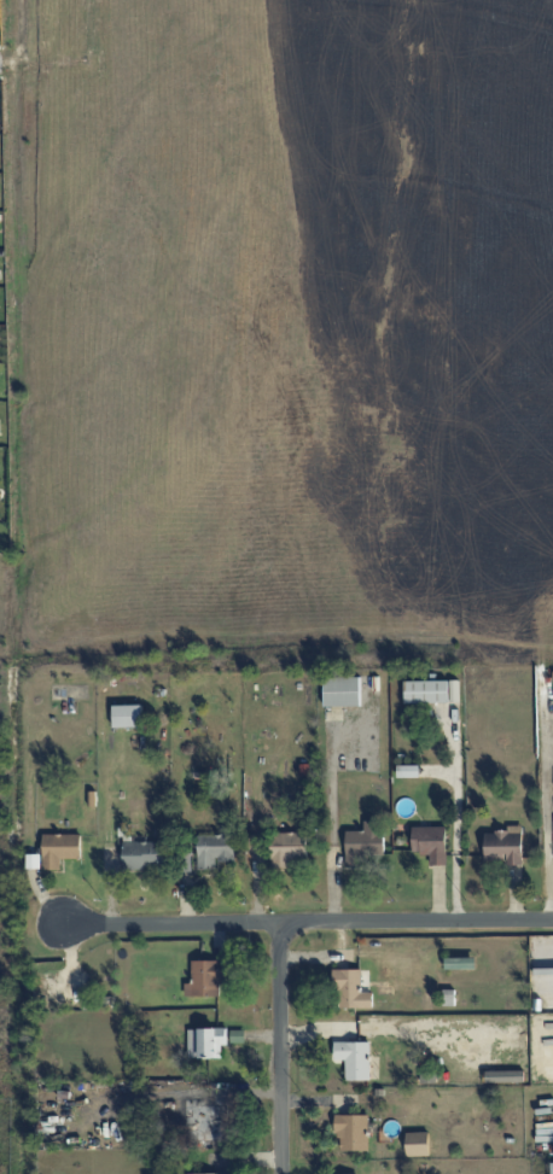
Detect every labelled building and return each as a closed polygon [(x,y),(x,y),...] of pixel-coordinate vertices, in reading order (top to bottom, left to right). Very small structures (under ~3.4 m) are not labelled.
[(324,678),(324,706),(360,706),(360,677),(324,678)] [(404,681),(405,703),(448,702),(448,680),(404,681)] [(113,728),(142,727),(141,705),(112,705),(113,728)] [(397,777),(419,777),(419,765),(397,765),(397,777)] [(346,830),(345,867),(364,867),(364,855),(381,856),(382,821),(363,820),(363,831),(346,830)] [(446,865),(445,825),(412,826),(412,854),(429,853),(429,865),(446,865)] [(484,832),(484,860),(507,860),(507,865),(521,865),(522,826),(507,826),(506,833),(484,832)] [(272,868),(293,867),(293,858),(307,858),(306,832),(271,833),(272,868)] [(43,835),(43,870),(61,869),(61,859),(81,859),(81,834),(43,835)] [(197,836),(198,869),(217,869),(217,863),(235,862),(234,835),(197,836)] [(123,869),(162,870),(163,842),(123,841),(123,869)] [(191,961),(192,983),(184,983),(184,996),(223,996),(223,960),(191,961)] [(336,1009),(371,1008),(371,969),(335,970),(336,1009)] [(227,1028),(188,1029),(188,1058),(221,1057),(221,1045),(227,1045),(227,1028)] [(334,1042),(334,1060),(345,1060),(346,1080),(371,1080),(370,1041),(334,1042)] [(524,1070),(486,1071),(486,1082),(524,1082),(524,1070)] [(223,1140),(221,1099),(183,1100),(184,1126),(195,1125),(195,1141),(223,1140)] [(369,1150),(368,1115),(336,1115),(337,1151),(369,1150)] [(407,1156),(430,1156),(429,1132),(406,1132),(407,1156)]
